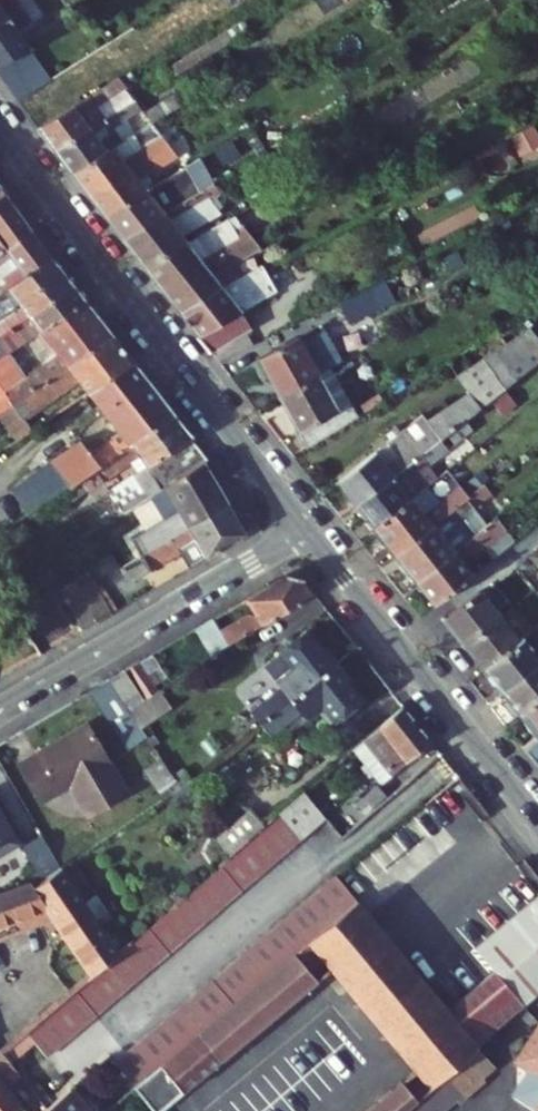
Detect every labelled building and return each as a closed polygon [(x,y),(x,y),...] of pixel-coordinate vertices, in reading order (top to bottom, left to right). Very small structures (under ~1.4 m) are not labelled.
[(14,100),(41,83),(13,37),(28,27),(12,1),(14,0),(0,0),(0,80),(14,100)] [(164,72),(169,82),(248,35),(242,25),(164,72)] [(114,78),(84,96),(33,126),(52,151),(102,122),(93,106),(121,89),(114,78)] [(146,124),(178,106),(170,95),(139,113),(146,124)] [(132,104),(102,122),(52,151),(65,171),(109,146),(116,142),(108,131),(138,113),(132,104)] [(116,142),(109,146),(65,171),(82,194),(163,148),(154,135),(146,124),(116,142)] [(134,180),(170,159),(163,148),(82,194),(99,218),(143,193),(134,180)] [(330,162),(315,170),(321,181),(337,172),(330,162)] [(186,181),(149,202),(143,193),(99,218),(116,239),(196,195),(186,181)] [(216,201),(207,188),(196,195),(116,239),(140,270),(181,247),(173,237),(187,229),(182,221),(216,201)] [(26,233),(2,199),(0,200),(0,252),(0,253),(26,233)] [(40,253),(26,233),(0,253),(0,293),(1,294),(21,280),(46,260),(40,253)] [(201,248),(194,239),(181,247),(140,270),(157,292),(225,253),(216,240),(201,248)] [(222,271),(233,265),(225,253),(157,292),(175,315),(213,294),(230,285),(222,271)] [(56,273),(46,260),(21,280),(1,294),(0,295),(0,315),(14,305),(56,273)] [(254,272),(230,285),(213,294),(175,315),(193,338),(231,319),(269,299),(254,272)] [(67,287),(56,273),(14,305),(19,311),(0,326),(0,335),(67,287)] [(79,303),(67,287),(0,335),(0,358),(8,352),(36,333),(79,303)] [(375,308),(365,288),(335,303),(345,324),(375,308)] [(108,339),(79,303),(36,333),(51,356),(24,375),(8,352),(0,358),(0,414),(2,412),(108,339)] [(242,334),(231,319),(193,338),(205,354),(242,334)] [(492,332),(444,361),(463,386),(475,379),(533,337),(526,330),(502,344),(492,332)] [(295,341),(256,362),(273,395),(309,376),(326,367),(329,366),(312,336),(297,344),(295,341)] [(463,386),(477,403),(537,355),(537,343),(533,337),(475,379),(463,386)] [(84,393),(127,363),(108,339),(2,412),(19,437),(35,426),(26,413),(48,398),(51,401),(76,383),(84,393)] [(169,417),(127,363),(84,393),(125,447),(169,417)] [(309,376),(273,395),(300,447),(352,416),(326,367),(309,376)] [(441,398),(442,400),(457,419),(477,403),(463,386),(441,398)] [(386,439),(331,480),(349,503),(437,435),(457,419),(442,400),(420,418),(416,413),(396,430),(392,425),(381,434),(386,439)] [(183,441),(187,439),(169,417),(125,447),(116,453),(94,469),(61,491),(47,500),(55,512),(97,484),(119,516),(156,492),(195,467),(200,463),(183,441)] [(437,435),(349,503),(366,526),(403,497),(417,485),(436,470),(429,462),(447,448),(437,435)] [(94,469),(84,457),(74,444),(42,465),(6,493),(23,517),(47,500),(61,491),(94,469)] [(209,488),(195,467),(156,492),(171,513),(209,488)] [(470,503),(488,489),(481,479),(462,494),(470,503)] [(403,497),(366,526),(387,552),(462,494),(452,481),(429,500),(417,485),(403,497)] [(209,488),(171,513),(173,516),(129,548),(140,564),(186,535),(184,532),(222,507),(209,488)] [(462,494),(387,552),(408,579),(445,550),(436,538),(463,515),(459,511),(470,503),(462,494)] [(185,570),(242,535),(222,507),(184,532),(186,535),(140,564),(119,577),(125,587),(176,556),(185,570)] [(445,550),(408,579),(427,604),(464,575),(454,562),(496,529),(486,518),(445,550)] [(527,556),(537,570),(537,547),(527,556)] [(298,578),(279,575),(238,600),(246,612),(213,633),(223,649),(309,592),(298,578)] [(64,612),(93,593),(83,577),(53,595),(64,612)] [(438,617),(458,642),(460,644),(496,616),(494,614),(474,589),(438,617)] [(93,593),(64,612),(78,635),(108,617),(93,593)] [(478,668),(514,640),(496,616),(460,644),(478,668)] [(255,703),(245,712),(254,724),(327,665),(323,661),(328,657),(319,645),(314,649),(300,631),(269,656),(278,669),(267,676),(265,673),(245,689),(255,703)] [(478,668),(496,690),(537,658),(537,641),(528,648),(519,636),(514,640),(478,668)] [(160,676),(147,656),(137,663),(150,683),(160,676)] [(496,690),(513,712),(537,692),(537,658),(496,690)] [(154,694),(134,664),(119,674),(139,704),(154,694)] [(327,665),(254,724),(262,735),(292,711),(299,719),(310,710),(322,726),(355,700),(340,681),(344,678),(334,665),(330,668),(327,665)] [(139,704),(119,674),(103,683),(124,713),(139,704)] [(86,694),(105,726),(124,713),(103,683),(86,694)] [(530,734),(537,728),(537,692),(513,712),(530,734)] [(383,776),(425,740),(396,703),(353,741),(383,776)] [(143,741),(124,713),(105,726),(123,754),(143,741)] [(530,734),(515,746),(537,776),(537,728),(530,734)] [(84,731),(16,769),(37,808),(66,793),(83,824),(124,802),(84,731)] [(379,797),(370,787),(348,806),(357,816),(379,797)] [(296,835),(315,817),(295,793),(275,811),(296,835)] [(223,858),(259,825),(245,809),(210,839),(223,858)] [(259,825),(223,858),(140,931),(161,956),(296,835),(275,811),(259,825)] [(15,849),(0,824),(0,858),(15,849)] [(57,873),(39,842),(17,854),(35,886),(57,873)] [(38,914),(46,924),(88,978),(116,953),(92,920),(104,911),(92,895),(79,904),(57,873),(35,886),(32,888),(0,900),(0,929),(38,914)] [(332,878),(330,876),(192,992),(213,1016),(351,900),(332,878)] [(470,949),(492,974),(517,1002),(537,983),(537,886),(470,949)] [(400,1066),(351,1110),(397,1110),(435,1077),(472,1043),(517,1002),(492,974),(448,1014),(351,900),(213,1016),(126,1089),(145,1110),(151,1110),(315,969),(400,1066)] [(0,929),(0,943),(46,924),(38,914),(0,929)] [(116,953),(88,978),(0,1056),(0,1068),(2,1071),(27,1049),(40,1064),(161,956),(140,931),(116,953)] [(108,1105),(126,1089),(213,1016),(192,992),(87,1081),(108,1105)] [(513,1057),(525,1065),(510,1088),(537,1107),(537,1020),(513,1057)] [(435,1077),(397,1110),(437,1110),(489,1061),(472,1043),(435,1077)] [(26,1098),(20,1091),(13,1097),(20,1104),(26,1098)] [(38,1110),(77,1110),(61,1092),(38,1110)] [(0,1097),(0,1110),(12,1110),(0,1097)]
